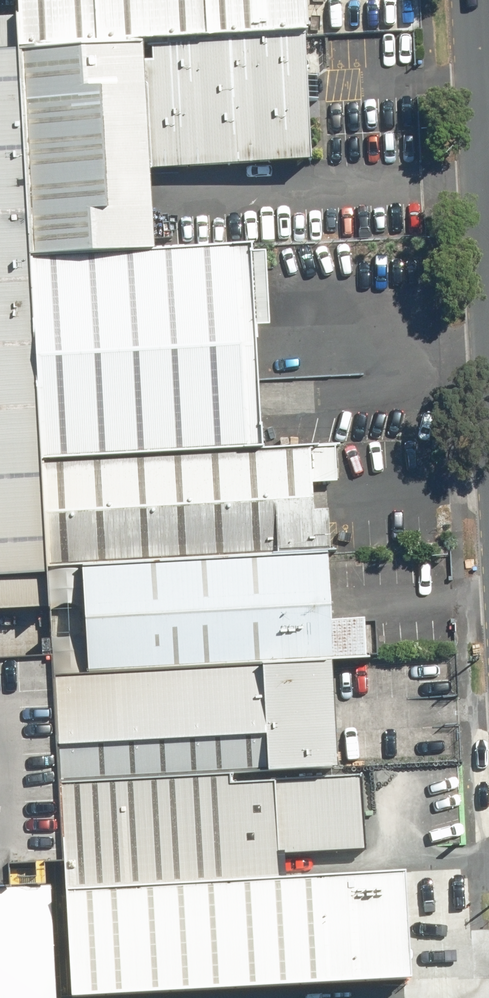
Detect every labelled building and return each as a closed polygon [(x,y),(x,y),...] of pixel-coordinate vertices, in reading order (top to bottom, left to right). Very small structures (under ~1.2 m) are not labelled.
[(301,33),(299,0),(20,0),(23,50),(142,43),(301,33)] [(301,33),(142,43),(150,168),(309,158),(301,33)] [(23,50),(22,50),(34,256),(155,249),(150,168),(142,43),(23,50)] [(0,51),(0,579),(50,576),(22,50),(0,51)] [(155,249),(34,256),(46,461),(262,448),(249,244),(155,249)] [(56,568),(326,554),(320,448),(50,462),(56,568)] [(326,554),(85,568),(91,672),(332,660),(326,554)] [(52,608),(50,576),(0,579),(0,611),(52,608)] [(0,653),(0,860),(63,856),(57,675),(56,650),(0,653)] [(57,675),(63,785),(338,771),(332,660),(91,672),(57,675)] [(78,890),(235,882),(280,880),(279,851),(366,847),(361,769),(338,771),(63,785),(68,891),(78,890)] [(78,890),(84,997),(124,997),(406,983),(402,911),(237,920),(235,882),(78,890)]
